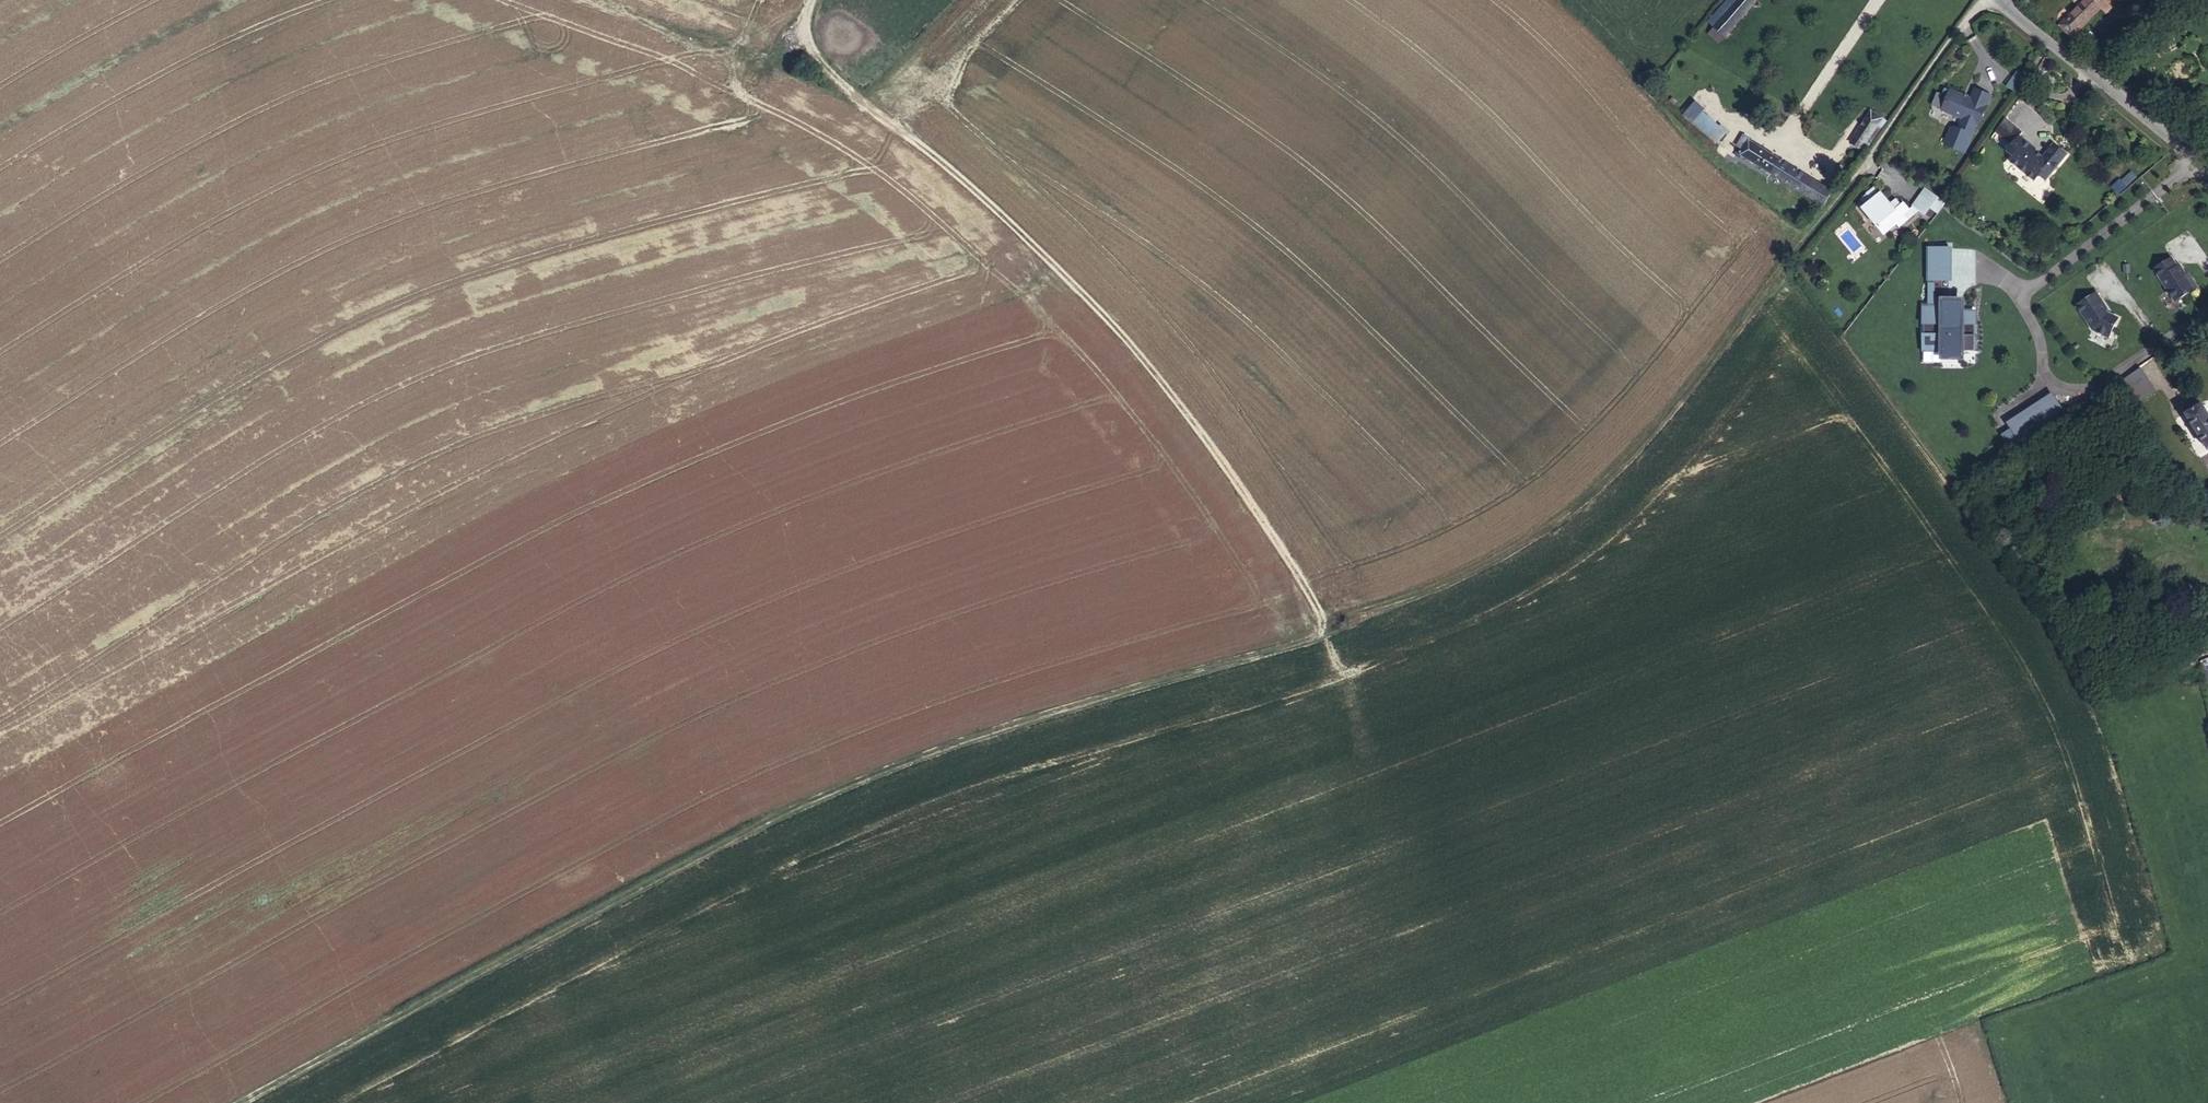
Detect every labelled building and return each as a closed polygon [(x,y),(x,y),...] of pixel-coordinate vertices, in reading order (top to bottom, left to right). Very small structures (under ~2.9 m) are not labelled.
[(1730,10),(1719,22),(1715,27),(1725,36),(1755,2),(1754,2),(1756,0),(1739,0),(1730,10)] [(2108,0),(2085,0),(2060,25),(2071,37),(2100,8),(2105,12),(2111,7),(2106,2),(2108,0)] [(2126,10),(2131,16),(2146,4),(2143,0),(2138,0),(2126,10)] [(1719,22),(1730,10),(1723,4),(1712,16),(1719,22)] [(1719,42),(1725,36),(1715,27),(1709,33),(1719,42)] [(2007,86),(2021,95),(2031,80),(2016,71),(2007,86)] [(1987,125),(2004,100),(1990,90),(1984,99),(1965,86),(1953,104),(1971,117),(1965,125),(1961,122),(1959,123),(1948,138),(1966,150),(1984,125),(1986,127),(1987,125)] [(1753,101),(1745,113),(1758,122),(1766,110),(1759,105),(1753,101)] [(1861,149),(1882,118),(1872,111),(1851,142),(1861,149)] [(2010,147),(2022,132),(2005,118),(1994,134),(2010,147)] [(1721,124),(1709,138),(1715,144),(1728,130),(1721,124)] [(1823,206),(1831,192),(1742,137),(1737,146),(1740,148),(1735,155),(1739,158),(1742,155),(1823,206)] [(1849,167),(1858,153),(1849,147),(1840,161),(1849,167)] [(1861,206),(1886,237),(1918,211),(1926,216),(1930,209),(1939,214),(1947,200),(1923,187),(1911,209),(1904,201),(1897,207),(1883,191),(1875,187),(1869,192),(1861,206)] [(1953,280),(1954,246),(1929,245),(1927,305),(1924,305),(1922,360),(1967,361),(1967,350),(1976,350),(1977,309),(1967,309),(1967,298),(1935,297),(1936,280),(1953,280)] [(2171,294),(2190,281),(2187,275),(2183,274),(2174,261),(2172,263),(2167,254),(2149,265),(2167,293),(2171,294)] [(1936,282),(1937,298),(1945,298),(1945,282),(1936,282)] [(2093,291),(2073,304),(2089,328),(2105,336),(2114,317),(2104,311),(2102,309),(2103,308),(2093,291)] [(2138,404),(2156,392),(2141,369),(2123,381),(2138,404)] [(2055,393),(2006,420),(2011,429),(2003,433),(2011,448),(2068,417),(2055,393)] [(2182,406),(2187,413),(2202,405),(2197,397),(2182,406)] [(2202,404),(2202,405),(2187,413),(2186,414),(2207,449),(2207,413),(2202,404)] [(2069,583),(2083,572),(2078,564),(2063,574),(2069,583)]
